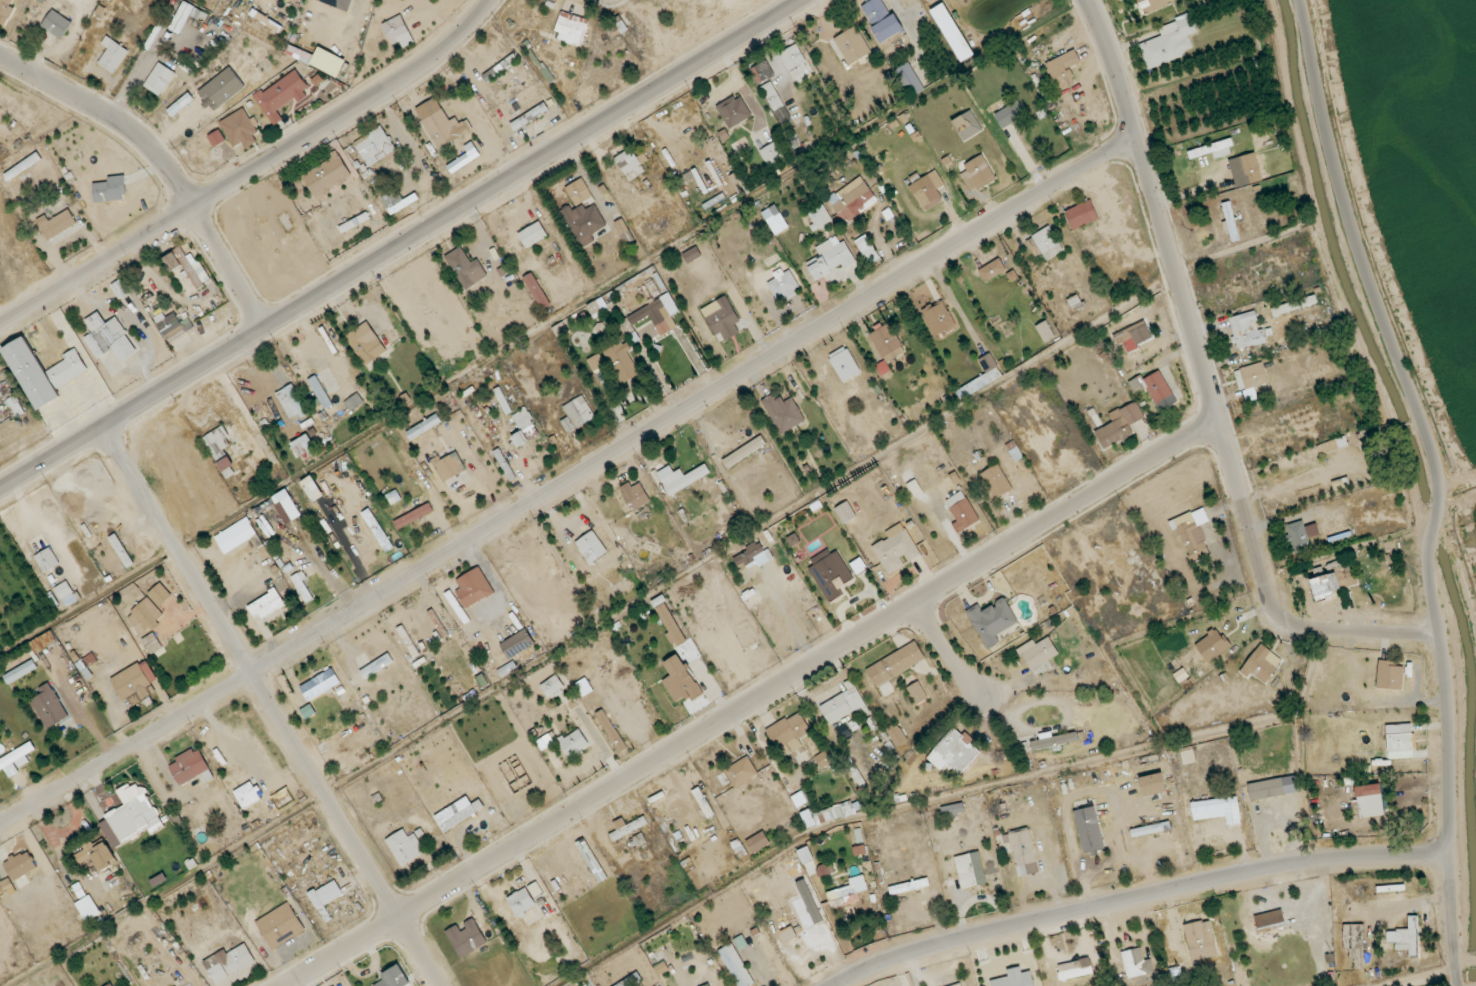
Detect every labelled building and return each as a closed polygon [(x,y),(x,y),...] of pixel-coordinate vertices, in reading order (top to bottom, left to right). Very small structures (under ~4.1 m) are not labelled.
[(5,26),(15,8),(10,6),(13,0),(0,0),(0,23),(5,26)] [(348,12),(353,0),(317,0),(348,12)] [(904,30),(895,13),(890,15),(882,0),(872,0),(861,6),(880,43),(904,30)] [(1143,17),(1171,4),(1170,0),(1136,0),(1143,17)] [(974,55),(945,3),(932,10),(960,62),(974,55)] [(249,16),(277,35),(282,27),(255,8),(249,16)] [(61,40),(72,23),(52,9),(41,26),(61,40)] [(583,46),(590,19),(562,12),(555,38),(583,46)] [(402,48),(414,43),(403,15),(382,23),(391,45),(400,42),(402,48)] [(1139,44),(1148,68),(1195,52),(1189,35),(1197,32),(1191,15),(1158,26),(1162,36),(1139,44)] [(871,54),(858,26),(835,37),(848,65),(871,54)] [(108,48),(98,64),(114,75),(130,51),(106,36),(101,44),(108,48)] [(780,53),(795,82),(812,73),(798,44),(780,53)] [(338,78),(347,61),(319,47),(310,64),(338,78)] [(1059,91),(1077,83),(1069,68),(1081,62),(1075,49),(1045,64),(1059,91)] [(176,73),(159,62),(143,86),(160,97),(176,73)] [(924,89),(910,62),(892,71),(906,99),(924,89)] [(759,84),(769,79),(761,63),(750,69),(759,84)] [(205,103),(211,99),(217,107),(246,88),(232,67),(197,91),(205,103)] [(254,98),(274,126),(283,119),(277,111),(295,98),(297,100),(311,90),(296,69),(254,98)] [(778,124),(789,120),(774,81),(763,85),(778,124)] [(171,117),(194,99),(189,93),(166,111),(171,117)] [(730,129),(753,116),(740,94),(717,107),(730,129)] [(995,112),(1002,127),(1027,116),(1020,101),(995,112)] [(218,122),(233,148),(242,143),(245,149),(257,142),(253,135),(260,132),(246,107),(218,122)] [(422,120),(437,149),(468,133),(459,116),(450,121),(443,109),(422,120)] [(983,130),(971,110),(952,121),(964,141),(983,130)] [(353,143),(368,168),(397,150),(381,125),(353,143)] [(225,143),(221,130),(208,135),(212,147),(225,143)] [(1215,159),(1234,153),(1230,139),(1188,152),(1191,159),(1213,152),(1215,159)] [(447,167),(452,175),(481,155),(472,143),(465,147),(468,152),(447,167)] [(760,150),(767,165),(783,159),(776,143),(760,150)] [(646,172),(631,148),(614,158),(629,182),(646,172)] [(1239,157),(1245,185),(1262,181),(1255,153),(1239,157)] [(339,154),(301,174),(314,199),(352,178),(339,154)] [(997,179),(983,154),(964,165),(967,171),(960,174),(971,193),(997,179)] [(908,185),(923,211),(942,200),(937,190),(945,185),(936,170),(908,185)] [(107,177),(108,183),(93,183),(93,202),(126,201),(125,176),(107,177)] [(878,202),(861,176),(828,198),(845,224),(878,202)] [(565,188),(576,206),(593,196),(582,178),(565,188)] [(381,197),(389,214),(420,201),(417,194),(403,200),(398,189),(381,197)] [(1099,219),(1091,200),(1065,211),(1073,230),(1099,219)] [(1224,203),(1230,242),(1239,241),(1232,202),(1224,203)] [(607,225),(596,204),(586,209),(584,204),(573,211),(570,206),(561,211),(583,248),(595,242),(591,235),(607,225)] [(762,213),(776,235),(789,227),(775,204),(762,213)] [(832,223),(825,205),(807,211),(814,230),(832,223)] [(36,219),(44,239),(77,227),(71,211),(48,219),(47,215),(36,219)] [(525,249),(548,237),(540,221),(517,233),(525,249)] [(1032,237),(1047,261),(1065,249),(1049,225),(1032,237)] [(869,265),(880,259),(867,235),(856,241),(869,265)] [(845,240),(838,244),(834,237),(816,247),(820,256),(806,263),(816,281),(855,260),(845,240)] [(1027,240),(1034,257),(1040,255),(1033,238),(1027,240)] [(703,256),(697,246),(682,254),(688,264),(703,256)] [(478,258),(470,263),(462,247),(446,255),(464,290),(488,278),(478,258)] [(196,287),(208,282),(195,252),(186,256),(182,248),(167,255),(179,283),(192,277),(196,287)] [(978,269),(984,282),(1007,272),(1001,258),(978,269)] [(774,275),(776,279),(768,282),(778,302),(801,290),(789,267),(774,275)] [(552,305),(532,273),(523,278),(543,311),(552,305)] [(627,315),(634,330),(653,321),(660,335),(681,325),(677,317),(680,316),(670,295),(627,315)] [(725,341),(740,333),(735,324),(741,321),(727,295),(701,309),(715,335),(721,332),(725,341)] [(1271,308),(1273,316),(1318,303),(1315,296),(1271,308)] [(956,327),(943,299),(922,309),(934,337),(956,327)] [(85,337),(98,358),(114,348),(116,351),(132,342),(116,317),(106,324),(98,312),(85,320),(93,332),(85,337)] [(167,341),(186,332),(176,312),(166,317),(164,313),(156,317),(167,341)] [(1229,317),(1236,349),(1266,342),(1264,330),(1259,331),(1255,312),(1229,317)] [(1136,345),(1152,337),(1145,320),(1113,335),(1117,345),(1132,338),(1136,345)] [(364,365),(387,353),(370,321),(347,334),(364,365)] [(1036,327),(1045,342),(1055,337),(1046,321),(1036,327)] [(869,334),(885,363),(905,352),(890,323),(869,334)] [(76,348),(63,355),(66,360),(45,371),(26,336),(4,348),(38,410),(62,397),(57,388),(88,370),(76,348)] [(624,345),(605,355),(621,385),(640,375),(624,345)] [(860,374),(849,346),(829,355),(840,382),(860,374)] [(960,399),(1003,377),(991,353),(979,359),(986,374),(955,390),(960,399)] [(594,372),(606,366),(599,354),(588,360),(594,372)] [(875,366),(881,376),(890,371),(884,361),(875,366)] [(1257,398),(1255,387),(1269,384),(1263,363),(1236,370),(1244,402),(1257,398)] [(1173,394),(1160,370),(1142,380),(1155,404),(1173,394)] [(326,409),(334,404),(317,375),(309,379),(326,409)] [(276,393),(291,418),(299,414),(302,418),(310,413),(293,383),(276,393)] [(351,411),(365,402),(358,392),(345,402),(351,411)] [(806,421),(793,397),(782,403),(777,392),(762,400),(780,434),(806,421)] [(560,421),(568,434),(596,418),(583,395),(563,407),(568,417),(560,421)] [(1094,432),(1103,450),(1134,435),(1130,425),(1145,418),(1136,401),(1109,414),(1113,422),(1094,432)] [(19,430),(6,405),(0,408),(0,440),(19,430)] [(405,432),(410,440),(443,423),(438,414),(405,432)] [(231,447),(222,427),(204,436),(213,456),(231,447)] [(517,447),(529,442),(524,432),(512,437),(517,447)] [(298,456),(315,449),(309,434),(292,442),(298,456)] [(722,460),(727,468),(767,444),(762,435),(722,460)] [(1319,454),(1348,447),(1346,437),(1317,444),(1319,454)] [(466,472),(457,452),(433,463),(442,482),(466,472)] [(681,469),(661,480),(670,496),(711,473),(706,464),(685,476),(681,469)] [(981,473),(995,499),(1013,490),(998,464),(981,473)] [(324,497),(312,475),(301,481),(313,503),(324,497)] [(619,488),(632,511),(651,501),(638,477),(619,488)] [(945,500),(956,521),(953,524),(958,533),(980,521),(963,491),(945,500)] [(302,517),(293,496),(277,503),(286,524),(302,517)] [(834,509),(844,524),(857,516),(847,501),(834,509)] [(434,513),(431,504),(394,519),(397,528),(434,513)] [(364,512),(385,553),(393,548),(372,507),(364,512)] [(1169,521),(1175,537),(1181,535),(1191,563),(1211,556),(1200,525),(1209,521),(1204,508),(1169,521)] [(1313,549),(1309,538),(1320,535),(1316,523),(1305,527),(1303,520),(1285,526),(1294,555),(1313,549)] [(885,532),(888,537),(871,547),(887,575),(906,565),(906,564),(921,556),(903,523),(885,532)] [(608,552),(593,530),(574,543),(589,565),(608,552)] [(739,569),(756,561),(758,566),(771,560),(761,539),(744,547),(746,551),(733,558),(739,569)] [(35,556),(45,573),(62,563),(52,546),(35,556)] [(836,547),(811,561),(813,566),(809,569),(828,603),(843,594),(840,588),(855,580),(836,547)] [(856,574),(866,567),(860,558),(850,565),(856,574)] [(1334,573),(1310,579),(1315,598),(1359,586),(1352,563),(1343,565),(1341,560),(1331,562),(1334,573)] [(455,591),(465,609),(495,593),(479,567),(456,580),(461,589),(455,591)] [(55,588),(62,599),(75,592),(68,581),(55,588)] [(148,593),(160,607),(172,595),(161,582),(148,593)] [(260,621),(286,604),(276,588),(250,605),(260,621)] [(471,620),(451,589),(441,596),(461,627),(471,620)] [(141,621),(150,631),(166,615),(149,596),(127,616),(136,626),(141,621)] [(1018,623),(1005,598),(982,610),(978,604),(966,611),(986,650),(1001,642),(997,634),(1018,623)] [(673,649),(686,643),(667,602),(654,608),(673,649)] [(1230,647),(1216,628),(1194,645),(1208,664),(1230,647)] [(498,645),(507,661),(535,644),(526,629),(498,645)] [(143,640),(152,653),(162,646),(153,633),(143,640)] [(1059,656),(1050,637),(1035,644),(1034,640),(1017,648),(1028,671),(1059,656)] [(926,660),(917,641),(865,668),(874,687),(926,660)] [(1265,684),(1283,661),(1261,644),(1239,672),(1247,678),(1251,673),(1265,684)] [(669,677),(661,682),(674,704),(687,697),(690,702),(703,695),(680,654),(662,664),(669,677)] [(1404,663),(1378,661),(1377,689),(1403,690),(1404,663)] [(112,678),(130,708),(156,692),(139,662),(112,678)] [(309,701),(341,683),(333,668),(301,686),(309,701)] [(544,698),(565,689),(559,676),(539,684),(544,698)] [(592,693),(590,679),(578,681),(580,695),(592,693)] [(818,706),(828,725),(854,712),(857,719),(870,713),(852,679),(844,683),(848,691),(818,706)] [(70,716),(51,681),(39,688),(42,694),(31,700),(48,729),(70,716)] [(906,687),(915,705),(928,698),(920,681),(906,687)] [(358,711),(363,706),(355,698),(350,703),(358,711)] [(799,738),(811,732),(802,712),(771,725),(784,756),(803,747),(799,738)] [(908,740),(896,722),(885,729),(897,747),(908,740)] [(1387,724),(1387,751),(1412,751),(1412,724),(1387,724)] [(590,746),(579,728),(555,742),(566,761),(590,746)] [(939,770),(946,763),(960,775),(983,750),(964,733),(962,735),(954,728),(926,758),(939,770)] [(1076,732),(1052,737),(1050,731),(1038,734),(1040,740),(1029,742),(1031,752),(1078,741),(1076,732)] [(210,769),(200,750),(170,766),(180,785),(210,769)] [(813,758),(820,770),(832,762),(825,751),(813,758)] [(723,770),(733,788),(758,774),(748,756),(723,770)] [(1138,777),(1142,797),(1167,792),(1163,773),(1138,777)] [(1285,794),(1281,777),(1247,784),(1251,801),(1285,794)] [(243,808),(261,798),(252,782),(234,791),(243,808)] [(1360,819),(1385,815),(1380,783),(1355,787),(1360,819)] [(126,806),(100,820),(114,847),(149,829),(152,834),(165,827),(143,784),(132,790),(129,784),(117,790),(126,806)] [(715,814),(699,787),(691,792),(706,819),(715,814)] [(451,821),(445,823),(448,828),(476,814),(468,797),(445,808),(451,821)] [(1226,817),(1226,824),(1240,823),(1238,798),(1191,801),(1192,820),(1226,817)] [(816,824),(862,813),(859,801),(813,812),(816,824)] [(965,814),(964,803),(941,806),(942,817),(965,814)] [(1073,810),(1082,857),(1096,854),(1096,851),(1104,849),(1096,806),(1073,810)] [(626,825),(623,818),(613,822),(617,831),(608,835),(610,840),(648,825),(645,817),(626,825)] [(416,833),(407,837),(404,830),(387,838),(399,864),(425,853),(416,833)] [(1004,834),(1008,859),(1016,858),(1018,868),(1026,867),(1025,859),(1035,858),(1031,830),(1004,834)] [(771,843),(763,831),(746,841),(753,853),(771,843)] [(22,874),(45,861),(34,842),(12,854),(22,874)] [(91,853),(102,871),(120,861),(110,842),(91,853)] [(91,858),(86,849),(75,855),(80,864),(91,858)] [(956,859),(963,889),(987,883),(980,853),(956,859)] [(851,885),(828,891),(833,908),(862,901),(859,892),(868,890),(864,875),(849,879),(851,885)] [(516,915),(537,906),(528,887),(507,896),(516,915)] [(324,921),(331,919),(317,889),(311,892),(324,921)] [(273,950),(307,929),(290,901),(256,921),(273,950)] [(1286,926),(1282,909),(1254,916),(1258,933),(1286,926)] [(1386,931),(1387,942),(1394,942),(1395,951),(1409,951),(1409,956),(1418,956),(1417,916),(1408,916),(1408,930),(1386,931)] [(460,923),(445,931),(460,958),(487,943),(473,918),(461,924),(460,923)] [(1183,926),(1192,962),(1219,955),(1210,919),(1183,926)] [(1344,925),(1343,949),(1352,949),(1351,966),(1363,966),(1364,925),(1344,925)] [(203,961),(216,984),(257,962),(247,943),(227,953),(225,949),(203,961)] [(753,985),(735,943),(721,949),(737,985),(751,985),(753,985)] [(1129,984),(1142,982),(1141,974),(1155,972),(1153,959),(1143,960),(1141,948),(1124,951),(1129,984)] [(1061,980),(1094,974),(1091,958),(1058,964),(1061,980)] [(411,985),(400,964),(382,974),(385,979),(374,985),(409,985),(411,985)] [(1032,971),(1022,973),(1021,966),(1008,969),(1009,976),(992,980),(993,985),(1035,985),(1032,971)]
